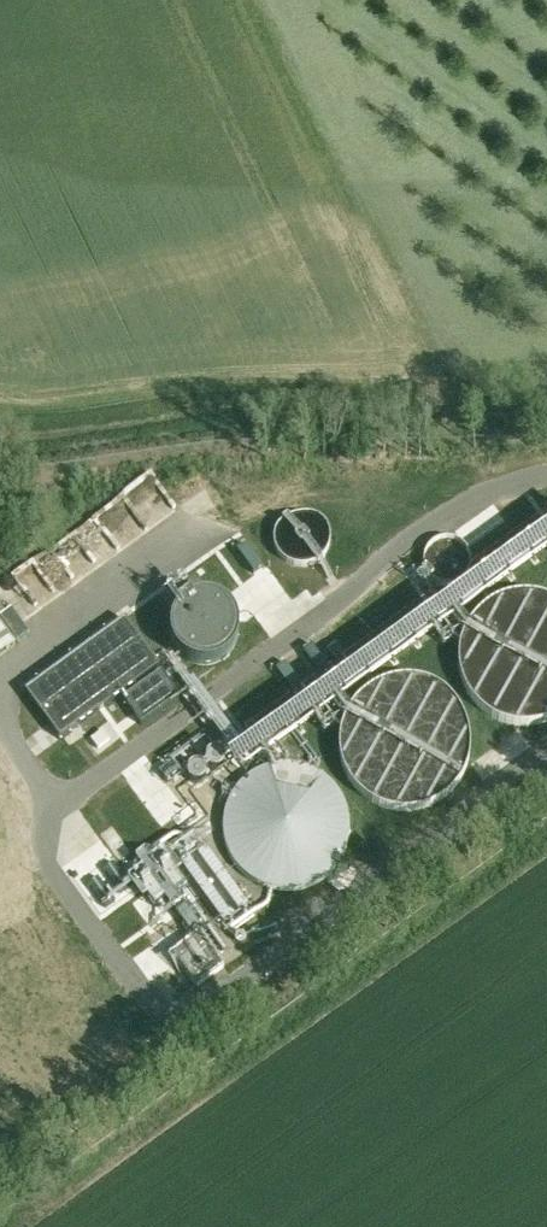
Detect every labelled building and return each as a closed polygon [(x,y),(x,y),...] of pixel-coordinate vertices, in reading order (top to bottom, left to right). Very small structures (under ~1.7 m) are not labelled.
[(279,519),(275,524),(273,531),(272,537),(273,544),(275,551),(278,556),(283,561),(289,565),(295,567),(302,568),(308,567),(315,565),(321,562),(325,557),(329,551),(331,545),(332,538),(332,531),(329,525),(326,519),(321,514),(316,511),(309,508),(302,508),(296,508),(289,510),(284,514),(279,519)] [(428,545),(425,550),(423,555),(422,561),(423,566),(425,572),(427,576),(431,580),(436,583),(441,585),(447,586),(452,586),(458,584),(462,581),(466,577),(469,572),(471,567),(472,561),(471,556),(470,551),(467,546),(463,542),(458,539),(453,537),(447,536),(442,537),(437,539),(432,542),(428,545)] [(542,597),(536,595),(529,594),(523,594),(517,595),(510,596),(504,597),(498,600),(492,602),(487,606),(482,610),(477,614),(473,619),(469,624),(466,630),(463,636),(461,642),(460,648),(459,654),(459,661),(459,667),(460,673),(462,680),(464,686),(467,691),(470,697),(474,702),(479,707),(484,711),(489,715),(494,718),(500,720),(506,722),(513,724),(519,725),(525,725),(532,724),(538,723),(544,722),(546,721),(546,598),(542,597)] [(174,614),(173,615),(170,623),(169,630),(170,638),(172,645),(176,652),(178,654),(184,659),(191,663),(198,665),(205,665),(213,664),(220,661),(226,657),(231,651),(235,645),(237,638),(238,631),(237,623),(235,616),(231,610),(225,604),(219,600),(212,598),(205,596),(197,597),(190,599),(184,603),(178,608),(174,614)] [(0,605),(0,618),(13,637),(26,628),(7,601),(0,605)] [(25,693),(59,739),(98,711),(115,734),(175,690),(124,621),(25,693)] [(11,640),(0,624),(0,648),(11,640)] [(463,775),(466,769),(468,763),(469,757),(470,750),(470,744),(470,738),(469,731),(467,725),(465,719),(462,713),(458,708),(454,703),(450,698),(445,694),(440,690),(434,687),(429,684),(422,682),(416,681),(410,680),(403,680),(397,680),(391,681),(384,683),(378,685),(373,688),(367,692),(362,695),(357,700),(353,705),(349,710),(346,716),(344,721),(341,727),(340,734),(339,740),(339,746),(339,753),(341,759),(342,765),(345,771),(347,777),(351,783),(355,788),(359,792),(364,797),(369,800),(375,804),(381,806),(387,808),(393,810),(399,810),(406,811),(412,810),(419,809),(425,807),(431,805),(437,802),(442,799),(447,795),(452,791),(456,786),(460,781),(463,775)] [(206,765),(203,767),(201,766),(199,766),(197,765),(195,766),(193,766),(191,767),(189,769),(188,771),(187,773),(187,775),(187,777),(188,779),(189,781),(190,782),(192,783),(194,784),(196,785),(198,785),(200,784),(202,783),(204,782),(205,780),(206,778),(206,776),(206,774),(206,772),(209,769),(211,770),(213,771),(215,771),(217,771),(219,770),(221,769),(223,768),(224,766),(225,764),(225,762),(225,760),(224,758),(223,756),(222,754),(220,753),(218,752),(216,752),(214,752),(212,753),(210,754),(208,755),(207,757),(206,759),(206,761),(206,763),(206,765)] [(343,858),(346,852),(348,846),(349,840),(350,834),(350,828),(350,821),(349,815),(347,809),(345,803),(342,798),(339,793),(335,788),(331,783),(326,779),(321,775),(316,772),(310,770),(304,768),(298,766),(292,766),(286,766),(279,766),(273,767),(267,769),(261,771),(256,774),(250,777),(246,781),(241,785),(237,790),(233,795),(230,800),(228,806),(226,812),(224,818),(223,824),(223,830),(224,836),(225,842),(226,848),(229,854),(231,860),(235,865),(238,870),(243,874),(247,878),(253,882),(258,885),(264,888),(269,890),(276,891),(282,892),(288,892),(294,892),(300,891),(306,889),(312,887),(318,884),(323,881),(328,877),(332,873),(337,868),(340,863),(343,858)] [(145,842),(168,822),(133,781),(110,801),(145,842)] [(173,843),(157,854),(215,935),(231,923),(173,843)] [(199,935),(167,958),(170,962),(175,958),(197,988),(223,969),(199,935)]
